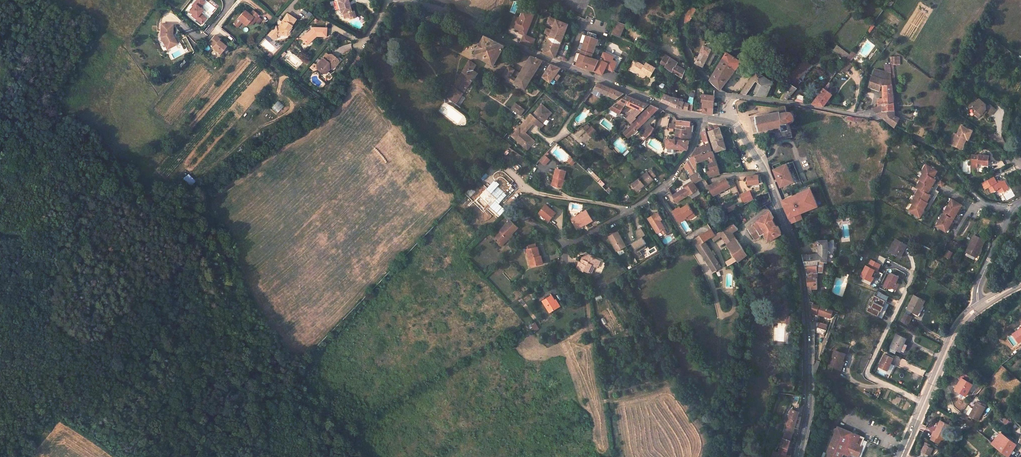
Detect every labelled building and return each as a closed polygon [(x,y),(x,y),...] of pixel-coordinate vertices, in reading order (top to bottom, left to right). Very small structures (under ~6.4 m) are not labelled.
[(193,14),(192,15),(202,23),(206,18),(200,13),(202,10),(200,8),(204,2),(202,0),(196,0),(192,5),(193,6),(189,11),(193,14)] [(341,15),(343,14),(344,18),(348,17),(354,15),(353,11),(353,10),(350,11),(347,0),(338,0),(336,0),(341,15)] [(696,9),(691,6),(684,18),(684,22),(685,22),(688,24),(696,9)] [(529,11),(527,11),(523,10),(520,18),(518,22),(514,20),(511,27),(520,30),(527,33),(534,14),(530,13),(529,11)] [(259,18),(260,17),(254,12),(250,16),(246,11),(239,19),(246,26),(249,24),(251,26),(255,22),(259,25),(262,21),(259,18)] [(283,25),(281,29),(280,30),(275,31),(267,40),(272,44),(276,43),(275,36),(276,36),(280,35),(280,36),(284,35),(286,32),(288,33),(292,30),(291,28),(294,21),(285,16),(281,24),(283,25)] [(568,24),(550,17),(548,21),(554,23),(555,24),(554,27),(552,30),(547,28),(545,32),(549,34),(550,33),(551,33),(551,35),(543,52),(555,57),(561,41),(559,38),(560,37),(563,36),(568,24)] [(174,22),(162,22),(162,34),(165,39),(167,38),(171,46),(179,41),(174,32),(174,22)] [(625,25),(618,22),(612,34),(620,37),(620,36),(625,25)] [(313,37),(325,37),(326,28),(313,28),(301,39),(306,44),(311,39),(311,38),(313,37)] [(526,35),(524,34),(521,42),(532,47),(536,39),(526,35)] [(587,35),(583,34),(578,48),(582,49),(581,53),(578,61),(577,64),(594,70),(600,60),(592,57),(589,56),(591,52),(593,53),(598,39),(596,38),(587,35)] [(219,39),(214,35),(208,42),(213,46),(212,47),(219,53),(225,46),(218,40),(219,39)] [(504,45),(485,36),(474,54),(493,66),(505,46),(504,45)] [(712,49),(705,45),(698,59),(695,58),(695,60),(697,61),(696,62),(703,66),(705,63),(712,49)] [(842,49),(837,46),(833,50),(838,54),(842,49)] [(709,65),(716,51),(712,49),(705,63),(709,65)] [(849,55),(842,49),(838,54),(846,60),(849,56),(849,55)] [(742,62),(727,52),(711,79),(721,89),(742,62)] [(326,68),(328,67),(328,68),(333,67),(336,62),(336,60),(330,55),(328,55),(324,60),(322,58),(316,65),(317,69),(321,73),(324,73),(327,70),(326,68)] [(671,58),(665,55),(660,63),(673,72),(682,78),(686,70),(677,65),(678,63),(671,58)] [(515,70),(509,66),(503,76),(525,89),(529,83),(530,80),(536,71),(541,63),(542,61),(531,56),(520,73),(517,79),(511,76),(515,70)] [(636,71),(640,74),(640,75),(640,76),(641,77),(642,78),(643,78),(644,78),(645,77),(646,75),(651,77),(656,68),(647,63),(645,66),(634,60),(631,66),(637,69),(636,71)] [(811,65),(806,60),(798,66),(798,67),(792,71),(793,73),(789,78),(792,80),(795,82),(798,78),(797,77),(804,70),(805,71),(811,65)] [(849,62),(846,60),(840,68),(846,72),(852,64),(849,62)] [(476,65),(470,61),(469,61),(446,97),(455,103),(461,95),(477,73),(473,70),(476,65)] [(551,64),(543,77),(550,82),(554,77),(557,80),(561,76),(557,73),(561,68),(551,64)] [(884,71),(875,69),(873,75),(882,78),(892,79),(891,73),(884,71)] [(520,73),(515,70),(511,76),(517,79),(520,73)] [(616,73),(607,70),(604,77),(613,80),(616,73)] [(805,71),(804,70),(797,77),(798,78),(805,71)] [(773,82),(756,71),(740,94),(746,95),(755,81),(759,83),(753,95),(758,95),(766,96),(773,82)] [(882,78),(873,75),(869,87),(879,90),(881,85),(884,85),(884,98),(878,99),(878,106),(884,103),(885,104),(894,103),(893,89),(892,79),(882,78)] [(795,82),(792,80),(789,83),(791,84),(796,88),(798,86),(795,82)] [(601,92),(616,99),(624,94),(598,83),(594,88),(592,90),(593,93),(594,94),(596,93),(597,93),(600,94),(601,92)] [(796,88),(791,84),(782,99),(786,100),(797,88),(796,88)] [(683,99),(680,98),(680,99),(677,108),(687,110),(692,111),(692,110),(693,104),(694,96),(695,92),(695,90),(692,89),(688,103),(683,101),(683,99)] [(827,90),(824,89),(812,104),(823,106),(832,94),(827,90)] [(671,97),(665,93),(662,101),(677,108),(680,99),(674,97),(671,97)] [(714,96),(703,94),(702,102),(703,102),(702,112),(708,113),(708,114),(712,114),(712,111),(713,108),(714,99),(714,96)] [(465,98),(461,95),(455,103),(459,107),(465,98)] [(649,105),(626,96),(610,108),(621,115),(622,113),(620,113),(624,107),(626,104),(628,105),(635,109),(642,112),(649,105)] [(988,106),(979,99),(978,100),(976,103),(972,100),(971,99),(966,104),(969,107),(973,107),(976,110),(974,113),(979,117),(982,113),(985,111),(986,112),(990,115),(995,109),(989,104),(988,106)] [(277,113),(284,106),(278,100),(271,108),(277,113)] [(524,110),(516,103),(511,109),(520,115),(524,110)] [(884,103),(871,109),(872,110),(873,111),(876,113),(881,111),(893,111),(894,111),(894,110),(894,103),(885,104),(884,103)] [(551,113),(541,104),(532,115),(531,114),(525,120),(529,124),(532,124),(533,122),(540,128),(543,124),(541,123),(551,113)] [(659,108),(652,105),(651,106),(647,109),(647,108),(645,110),(646,111),(636,120),(636,119),(631,124),(632,125),(626,131),(628,133),(629,133),(630,134),(631,134),(632,134),(632,135),(633,134),(634,134),(635,134),(636,133),(638,131),(637,130),(659,108)] [(780,112),(756,116),(759,131),(783,126),(784,131),(790,129),(789,124),(791,123),(792,123),(793,122),(793,121),(794,119),(794,118),(794,117),(794,116),(794,115),(793,114),(792,113),(791,112),(790,112),(789,111),(788,111),(787,112),(786,106),(779,108),(780,112)] [(642,112),(635,109),(626,119),(631,123),(636,117),(642,112)] [(662,112),(659,126),(668,128),(671,113),(662,112)] [(899,118),(893,115),(880,116),(894,126),(899,118)] [(529,124),(525,120),(523,123),(526,126),(527,130),(532,124),(529,124)] [(691,123),(677,120),(676,124),(676,129),(682,129),(683,126),(691,126),(691,123)] [(526,126),(523,123),(511,136),(527,150),(534,141),(530,138),(529,139),(527,136),(528,136),(524,133),(527,130),(526,126)] [(597,133),(588,123),(583,129),(592,138),(597,133)] [(654,128),(650,125),(642,135),(646,138),(652,133),(654,128)] [(971,130),(961,125),(957,134),(955,134),(951,144),(957,146),(958,143),(963,145),(965,142),(964,140),(964,139),(968,140),(970,135),(969,135),(971,130)] [(682,129),(676,129),(675,139),(689,140),(691,126),(683,126),(682,129)] [(723,139),(720,127),(709,131),(715,152),(726,148),(723,139)] [(675,139),(667,139),(666,142),(666,143),(666,144),(667,148),(687,149),(689,140),(675,139)] [(712,151),(709,143),(698,147),(696,148),(692,156),(692,157),(696,156),(695,156),(703,153),(704,154),(712,151)] [(719,169),(713,151),(712,151),(704,154),(703,153),(695,156),(696,156),(696,158),(696,163),(697,162),(698,162),(709,158),(711,163),(709,164),(711,171),(708,172),(709,177),(720,174),(718,169),(719,169)] [(550,160),(545,155),(540,160),(545,165),(550,160)] [(978,155),(972,155),(971,164),(972,166),(977,167),(977,163),(983,163),(983,167),(987,167),(988,155),(978,155)] [(696,158),(696,156),(692,157),(691,157),(684,166),(689,175),(691,173),(692,175),(697,172),(697,171),(697,164),(696,164),(696,163),(696,158)] [(577,163),(571,157),(567,161),(573,167),(577,163)] [(779,167),(777,159),(767,162),(770,171),(772,170),(779,167)] [(794,183),(787,164),(779,167),(772,170),(779,189),(794,183)] [(909,210),(920,216),(922,213),(921,212),(923,208),(922,208),(924,205),(923,204),(927,197),(928,198),(930,194),(927,193),(929,189),(928,189),(932,182),(933,182),(935,179),(932,177),(934,173),(935,174),(937,170),(926,164),(921,171),(924,172),(916,186),(919,188),(911,202),(913,203),(909,210)] [(566,171),(556,168),(551,185),(561,188),(563,180),(566,171)] [(648,173),(648,172),(632,184),(637,191),(641,187),(644,185),(645,186),(653,179),(652,178),(648,173)] [(702,178),(698,172),(697,172),(692,175),(690,177),(692,181),(693,183),(694,184),(694,183),(702,178)] [(759,176),(747,177),(748,185),(759,184),(759,176)] [(1008,188),(1004,181),(1001,182),(998,181),(996,182),(993,177),(982,184),(985,188),(989,186),(992,192),(997,189),(999,190),(1000,192),(1008,188)] [(504,183),(499,178),(489,190),(492,193),(498,198),(497,200),(501,203),(506,198),(501,194),(504,192),(500,188),(498,187),(500,184),(502,186),(504,183)] [(730,187),(726,178),(718,183),(717,181),(708,186),(714,196),(730,187)] [(698,190),(694,183),(694,184),(693,183),(689,186),(688,185),(686,185),(683,187),(684,188),(689,195),(698,190)] [(684,188),(672,196),(676,203),(689,195),(684,188)] [(818,206),(811,189),(782,200),(789,218),(800,213),(818,206)] [(700,194),(698,190),(689,195),(692,199),(700,194)] [(752,192),(744,196),(747,203),(755,199),(752,192)] [(961,205),(952,199),(950,203),(950,202),(946,208),(947,208),(942,217),(941,216),(938,222),(939,223),(937,226),(946,231),(947,228),(949,229),(953,223),(951,222),(956,214),(958,215),(961,209),(959,207),(961,205)] [(678,205),(671,209),(679,222),(686,218),(687,219),(691,217),(688,213),(692,210),(686,202),(679,207),(678,205)] [(556,213),(546,204),(539,213),(549,221),(556,213)] [(592,220),(586,210),(571,219),(576,228),(584,222),(586,225),(592,220)] [(660,217),(658,212),(648,218),(657,233),(661,231),(664,229),(665,228),(660,221),(659,218),(660,217)] [(774,217),(770,212),(748,228),(755,239),(764,234),(768,241),(776,237),(776,235),(781,232),(778,226),(776,225),(773,220),(774,217)] [(800,213),(789,218),(791,224),(801,220),(800,216),(801,216),(800,213)] [(518,227),(510,219),(494,236),(498,240),(503,244),(508,239),(507,239),(512,234),(518,227)] [(686,220),(680,223),(685,232),(691,229),(686,220)] [(733,224),(728,227),(732,232),(738,229),(733,224)] [(645,235),(640,227),(634,230),(637,240),(631,244),(639,257),(642,255),(640,251),(646,247),(644,244),(640,238),(642,237),(645,235)] [(732,232),(728,227),(715,235),(711,238),(714,241),(721,236),(723,238),(732,232)] [(715,235),(711,229),(699,236),(693,240),(697,246),(705,242),(711,238),(715,235)] [(623,241),(618,231),(609,236),(616,252),(624,247),(622,242),(623,241)] [(732,232),(723,238),(727,245),(736,238),(732,232)] [(984,240),(974,235),(966,252),(967,253),(975,256),(976,257),(978,252),(977,252),(978,249),(979,250),(984,240)] [(747,255),(736,238),(727,245),(735,257),(737,260),(738,261),(747,255)] [(907,245),(896,239),(895,239),(889,251),(900,257),(907,245)] [(828,240),(818,241),(818,249),(820,249),(820,253),(819,253),(809,255),(802,255),(806,266),(817,265),(818,261),(827,262),(828,248),(828,240)] [(721,267),(705,242),(697,246),(713,272),(717,269),(721,267)] [(529,249),(527,250),(531,266),(540,264),(538,256),(540,256),(538,247),(537,247),(529,249)] [(590,258),(584,255),(581,262),(580,261),(576,268),(584,271),(584,270),(590,273),(593,265),(595,266),(596,267),(599,260),(593,258),(590,257),(590,258)] [(737,260),(735,257),(726,262),(729,266),(737,260)] [(738,261),(737,260),(729,266),(731,270),(740,264),(738,261)] [(817,265),(806,266),(807,273),(807,278),(809,294),(812,293),(811,289),(818,289),(816,271),(823,272),(823,271),(826,272),(828,263),(818,261),(817,265)] [(892,289),(898,278),(890,274),(887,281),(884,280),(881,287),(889,291),(890,288),(892,289)] [(881,317),(889,296),(878,291),(877,296),(873,294),(866,311),(881,317)] [(555,301),(552,295),(543,301),(550,312),(558,307),(554,301),(555,301)] [(914,295),(908,307),(907,307),(904,313),(905,314),(901,321),(908,325),(912,317),(910,316),(912,312),(916,314),(921,305),(922,306),(925,301),(914,295)] [(833,311),(813,304),(811,313),(823,315),(831,318),(833,311)] [(922,306),(921,305),(916,314),(915,316),(918,317),(924,306),(922,306)] [(813,331),(817,332),(819,332),(823,335),(827,325),(819,322),(813,321),(813,331)] [(906,339),(896,334),(890,347),(896,350),(900,352),(900,351),(904,344),(906,339)] [(841,364),(845,354),(834,350),(828,365),(839,369),(841,364)] [(893,358),(884,354),(879,366),(887,371),(893,358)] [(960,379),(966,383),(970,377),(963,373),(960,379)] [(985,407),(977,403),(969,416),(978,420),(985,407)] [(799,412),(791,409),(789,415),(787,414),(785,418),(783,417),(782,423),(787,425),(794,428),(799,429),(801,417),(798,416),(799,412)] [(946,424),(940,421),(935,431),(934,431),(932,435),(932,436),(930,439),(939,443),(941,439),(943,440),(950,426),(949,425),(951,422),(947,420),(946,424)] [(787,425),(778,453),(773,451),(771,456),(790,456),(790,455),(786,455),(794,428),(787,425)] [(838,427),(825,456),(843,456),(844,453),(854,456),(859,456),(864,446),(863,445),(858,443),(861,436),(855,434),(854,435),(853,434),(853,433),(838,427)] [(1006,436),(1002,432),(992,443),(993,444),(1008,456),(1016,445),(1012,442),(1012,441),(1006,436)] [(858,443),(863,445),(866,439),(861,436),(858,443)] [(929,445),(925,443),(922,451),(930,455),(932,449),(928,447),(929,445)]
